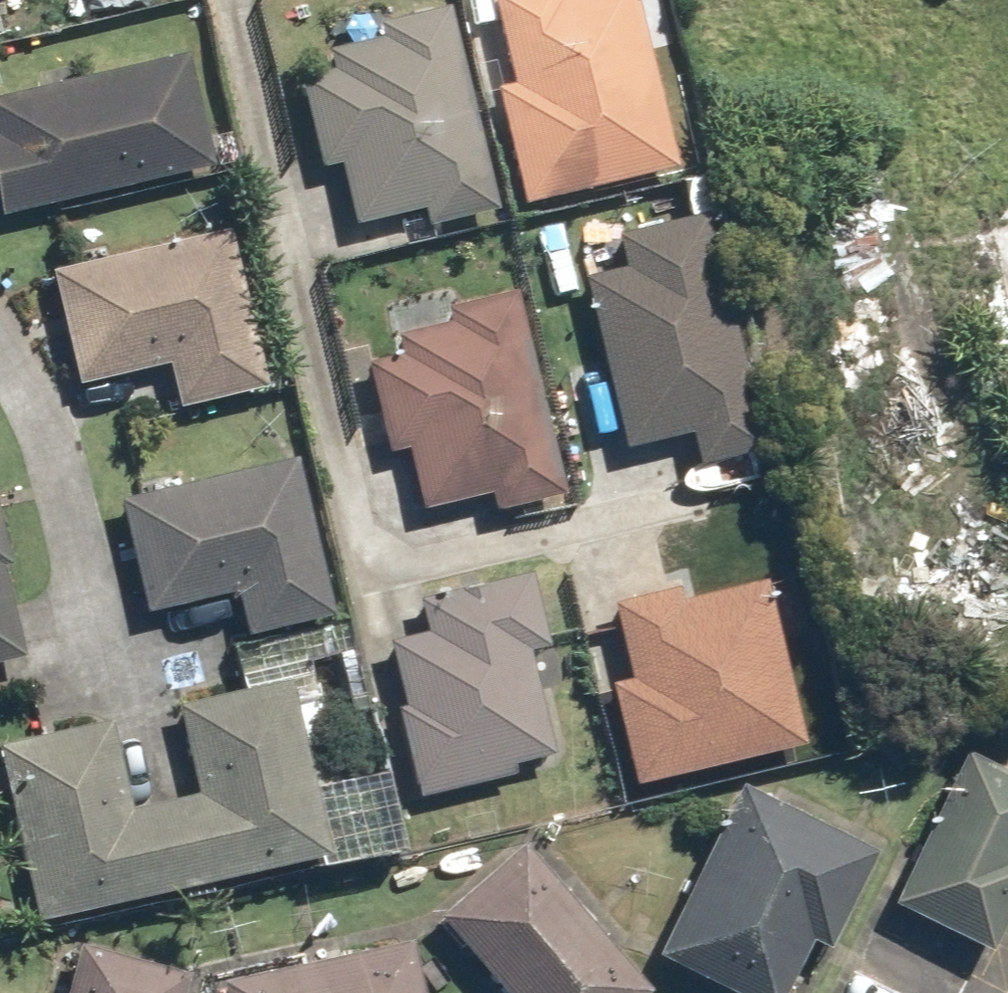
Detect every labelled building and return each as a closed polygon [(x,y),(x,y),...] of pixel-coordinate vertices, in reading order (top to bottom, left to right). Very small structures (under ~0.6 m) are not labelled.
[(498,86),(526,201),(679,164),(639,0),(497,0),(517,81),(498,86)] [(423,222),(502,203),(454,4),(324,36),(329,58),(297,65),(321,163),(337,159),(352,220),(418,204),(423,222)] [(3,216),(222,164),(194,47),(0,94),(0,204),(3,216)] [(715,228),(736,223),(722,166),(679,176),(688,216),(711,211),(715,228)] [(699,458),(767,442),(715,228),(711,211),(688,216),(618,233),(624,260),(586,270),(628,444),(692,429),(699,458)] [(164,361),(176,409),(276,385),(236,219),(52,263),(80,381),(164,361)] [(990,225),(1007,303),(976,310),(991,376),(1007,372),(1007,220),(990,225)] [(496,512),(568,494),(518,288),(447,305),(449,316),(399,328),(404,349),(366,358),(388,450),(406,445),(420,504),(490,487),(496,512)] [(238,589),(250,637),(339,616),(300,452),(116,496),(144,611),(238,589)] [(28,652),(0,536),(0,659),(28,652)] [(530,649),(549,645),(532,574),(425,600),(432,629),(391,638),(407,703),(396,705),(417,794),(557,760),(530,649)] [(685,600),(682,587),(616,603),(633,677),(613,681),(638,784),(809,743),(769,579),(685,600)] [(110,718),(0,745),(0,753),(41,923),(333,853),(290,675),(173,703),(195,794),(132,810),(110,718)] [(965,740),(887,905),(906,914),(894,938),(977,978),(1007,913),(1007,760),(965,740)] [(735,992),(775,992),(804,931),(834,945),(881,845),(745,781),(661,958),(735,992)] [(430,923),(496,992),(641,992),(646,989),(514,845),(430,923)] [(70,992),(191,992),(197,973),(87,938),(70,992)] [(223,981),(226,992),(425,992),(413,939),(223,981)]
